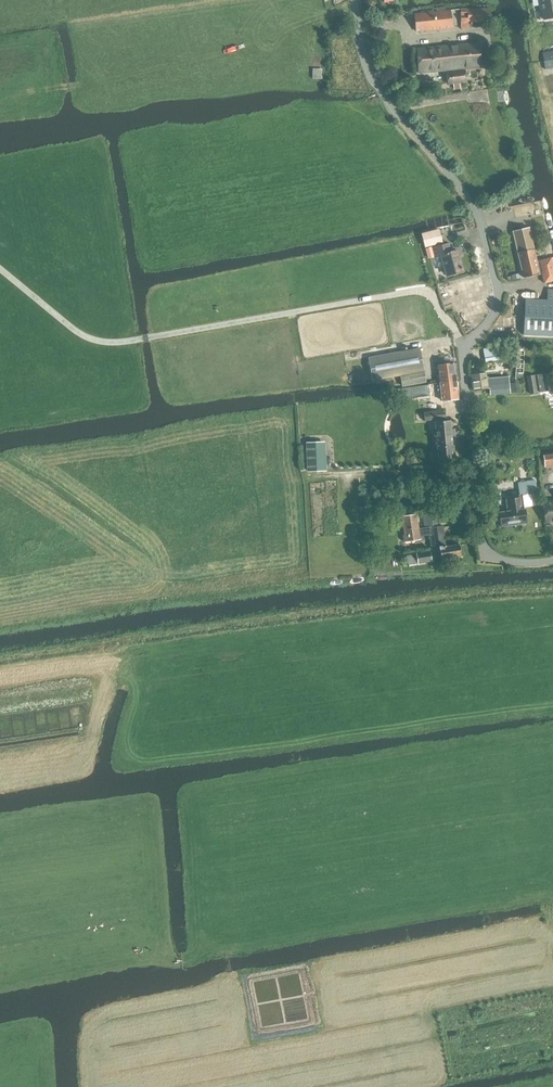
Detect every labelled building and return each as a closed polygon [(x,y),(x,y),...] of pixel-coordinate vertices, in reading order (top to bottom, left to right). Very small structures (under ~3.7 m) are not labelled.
[(552,17),(552,0),(538,0),(540,10),(542,10),(544,19),(552,17)] [(467,16),(467,22),(491,21),(490,8),(460,8),(461,16),(467,16)] [(451,10),(414,13),(416,31),(452,27),(451,10)] [(452,84),(453,90),(460,88),(459,83),(466,81),(464,67),(481,65),(478,41),(457,43),(457,46),(449,47),(449,45),(417,49),(419,72),(445,69),(447,84),(452,84)] [(540,50),(543,63),(552,61),(551,54),(552,53),(552,47),(540,50)] [(322,68),(313,68),(312,78),(322,78),(322,68)] [(524,277),(542,273),(539,260),(536,260),(528,227),(513,231),(524,277)] [(443,243),(439,229),(421,233),(425,247),(443,243)] [(446,275),(463,271),(458,249),(451,251),(449,243),(440,245),(427,249),(429,255),(433,255),(433,257),(441,255),(446,275)] [(539,260),(542,273),(544,283),(552,281),(552,256),(539,260)] [(523,334),(552,335),(552,289),(547,289),(547,299),(525,298),(523,334)] [(499,350),(490,351),(489,347),(483,348),(485,362),(500,359),(499,350)] [(372,380),(400,375),(402,386),(426,381),(419,348),(368,357),(372,380)] [(454,363),(437,365),(439,382),(456,380),(454,363)] [(515,382),(509,383),(508,376),(487,377),(486,372),(471,374),(473,390),(489,387),(490,394),(515,392),(515,382)] [(527,376),(530,393),(537,392),(534,375),(527,376)] [(540,377),(543,399),(552,398),(552,375),(540,377)] [(458,398),(456,380),(439,382),(441,400),(458,398)] [(398,398),(430,394),(429,385),(397,389),(398,398)] [(445,418),(444,410),(424,412),(425,420),(445,418)] [(438,461),(454,459),(452,435),(456,435),(455,427),(451,428),(450,420),(435,421),(438,452),(439,452),(440,457),(438,457),(438,461)] [(307,471),(326,469),(325,434),(305,435),(307,471)] [(543,454),(544,466),(552,465),(552,453),(543,454)] [(519,494),(537,492),(535,479),(517,482),(519,494)] [(508,511),(499,512),(500,525),(527,521),(525,506),(530,506),(528,493),(519,494),(519,497),(506,499),(508,511)] [(545,523),(552,522),(552,500),(542,502),(545,523)] [(431,527),(437,526),(435,510),(422,512),(425,528),(431,527)] [(431,527),(425,528),(418,529),(416,514),(401,516),(405,540),(420,538),(419,535),(430,534),(433,558),(442,556),(443,558),(460,555),(459,544),(446,546),(442,525),(437,526),(431,527)] [(405,552),(407,563),(418,562),(431,560),(429,549),(416,550),(416,551),(405,552)]
